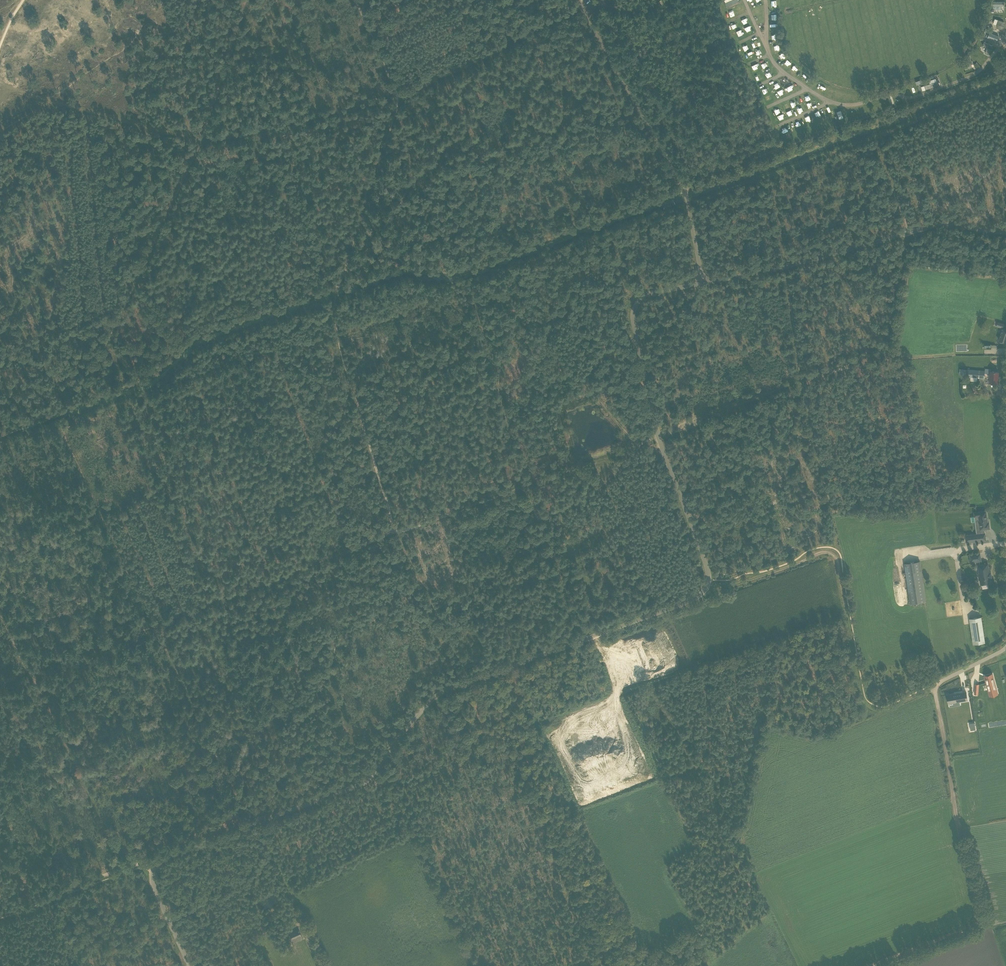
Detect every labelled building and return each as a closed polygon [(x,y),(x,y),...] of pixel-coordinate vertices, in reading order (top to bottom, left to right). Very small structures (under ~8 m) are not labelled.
[(737,22),(744,19),(742,14),(734,17),(737,22)] [(989,32),(987,38),(997,41),(999,36),(989,32)] [(963,57),(967,69),(973,67),(970,55),(963,57)] [(997,61),(999,66),(1005,63),(1005,57),(997,61)] [(990,371),(991,369),(985,368),(985,370),(968,369),(967,376),(984,378),(985,373),(990,373),(990,382),(997,383),(998,372),(990,371)] [(975,516),(972,517),(973,522),(977,521),(978,533),(965,535),(966,543),(986,540),(985,533),(984,533),(984,529),(990,528),(989,523),(988,523),(986,511),(974,512),(975,516)] [(980,553),(970,555),(971,562),(981,560),(980,553)] [(904,564),(910,604),(926,601),(920,561),(904,564)] [(988,563),(978,565),(979,574),(979,579),(980,579),(981,584),(982,584),(983,587),(988,587),(988,583),(991,582),(990,577),(992,577),(991,572),(989,573),(988,563)] [(981,617),(970,619),(973,644),(985,642),(981,617)] [(992,673),(985,675),(991,693),(998,690),(992,673)] [(966,692),(947,695),(948,703),(949,702),(954,702),(954,704),(958,703),(958,701),(960,701),(967,699),(966,692)] [(299,929),(289,933),(292,940),(302,936),(299,929)]
